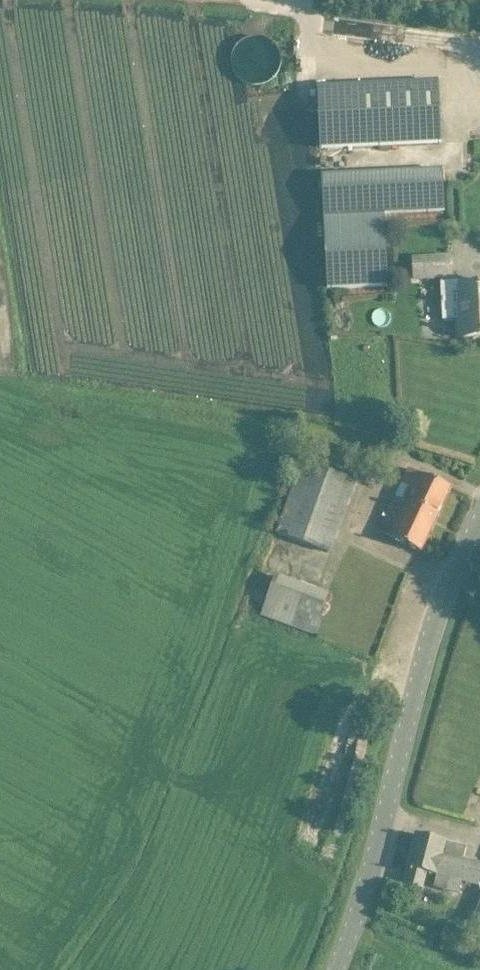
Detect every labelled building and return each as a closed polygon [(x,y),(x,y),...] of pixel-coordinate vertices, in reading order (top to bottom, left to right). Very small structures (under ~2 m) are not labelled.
[(324,149),(421,144),(441,143),(438,82),(322,88),(324,149)] [(329,289),(368,287),(388,286),(385,214),(445,211),(443,170),(323,176),(329,289)] [(415,279),(450,277),(449,258),(414,260),(415,279)] [(461,287),(463,337),(459,337),(459,338),(479,337),(479,286),(461,287)] [(354,481),(302,461),(276,534),(326,553),(354,481)] [(450,488),(432,480),(410,470),(381,533),(421,552),(450,488)] [(471,713),(479,717),(479,696),(471,713)] [(423,885),(427,872),(436,875),(433,888),(456,894),(459,882),(478,887),(479,878),(479,865),(463,860),(466,848),(417,835),(404,887),(420,891),(421,885),(423,885)]
